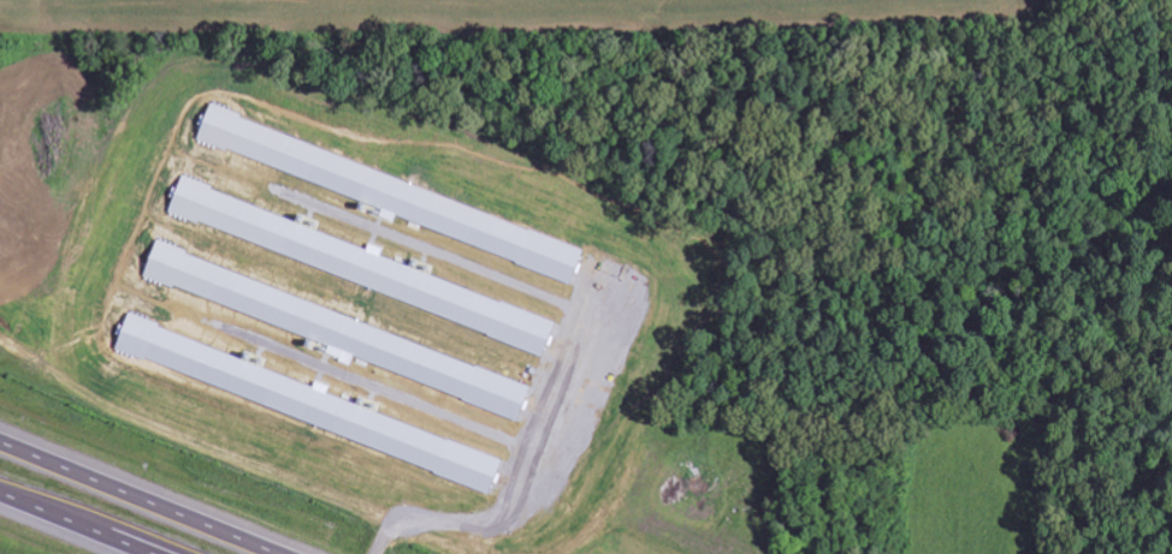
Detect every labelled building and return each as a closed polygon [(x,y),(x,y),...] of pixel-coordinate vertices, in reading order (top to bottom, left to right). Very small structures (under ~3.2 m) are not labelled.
[(519,420),(530,389),(434,355),(425,380),(437,384),(434,391),(519,420)] [(503,456),(309,394),(307,399),(299,396),(295,408),(300,410),(295,425),(493,489),(503,456)]
